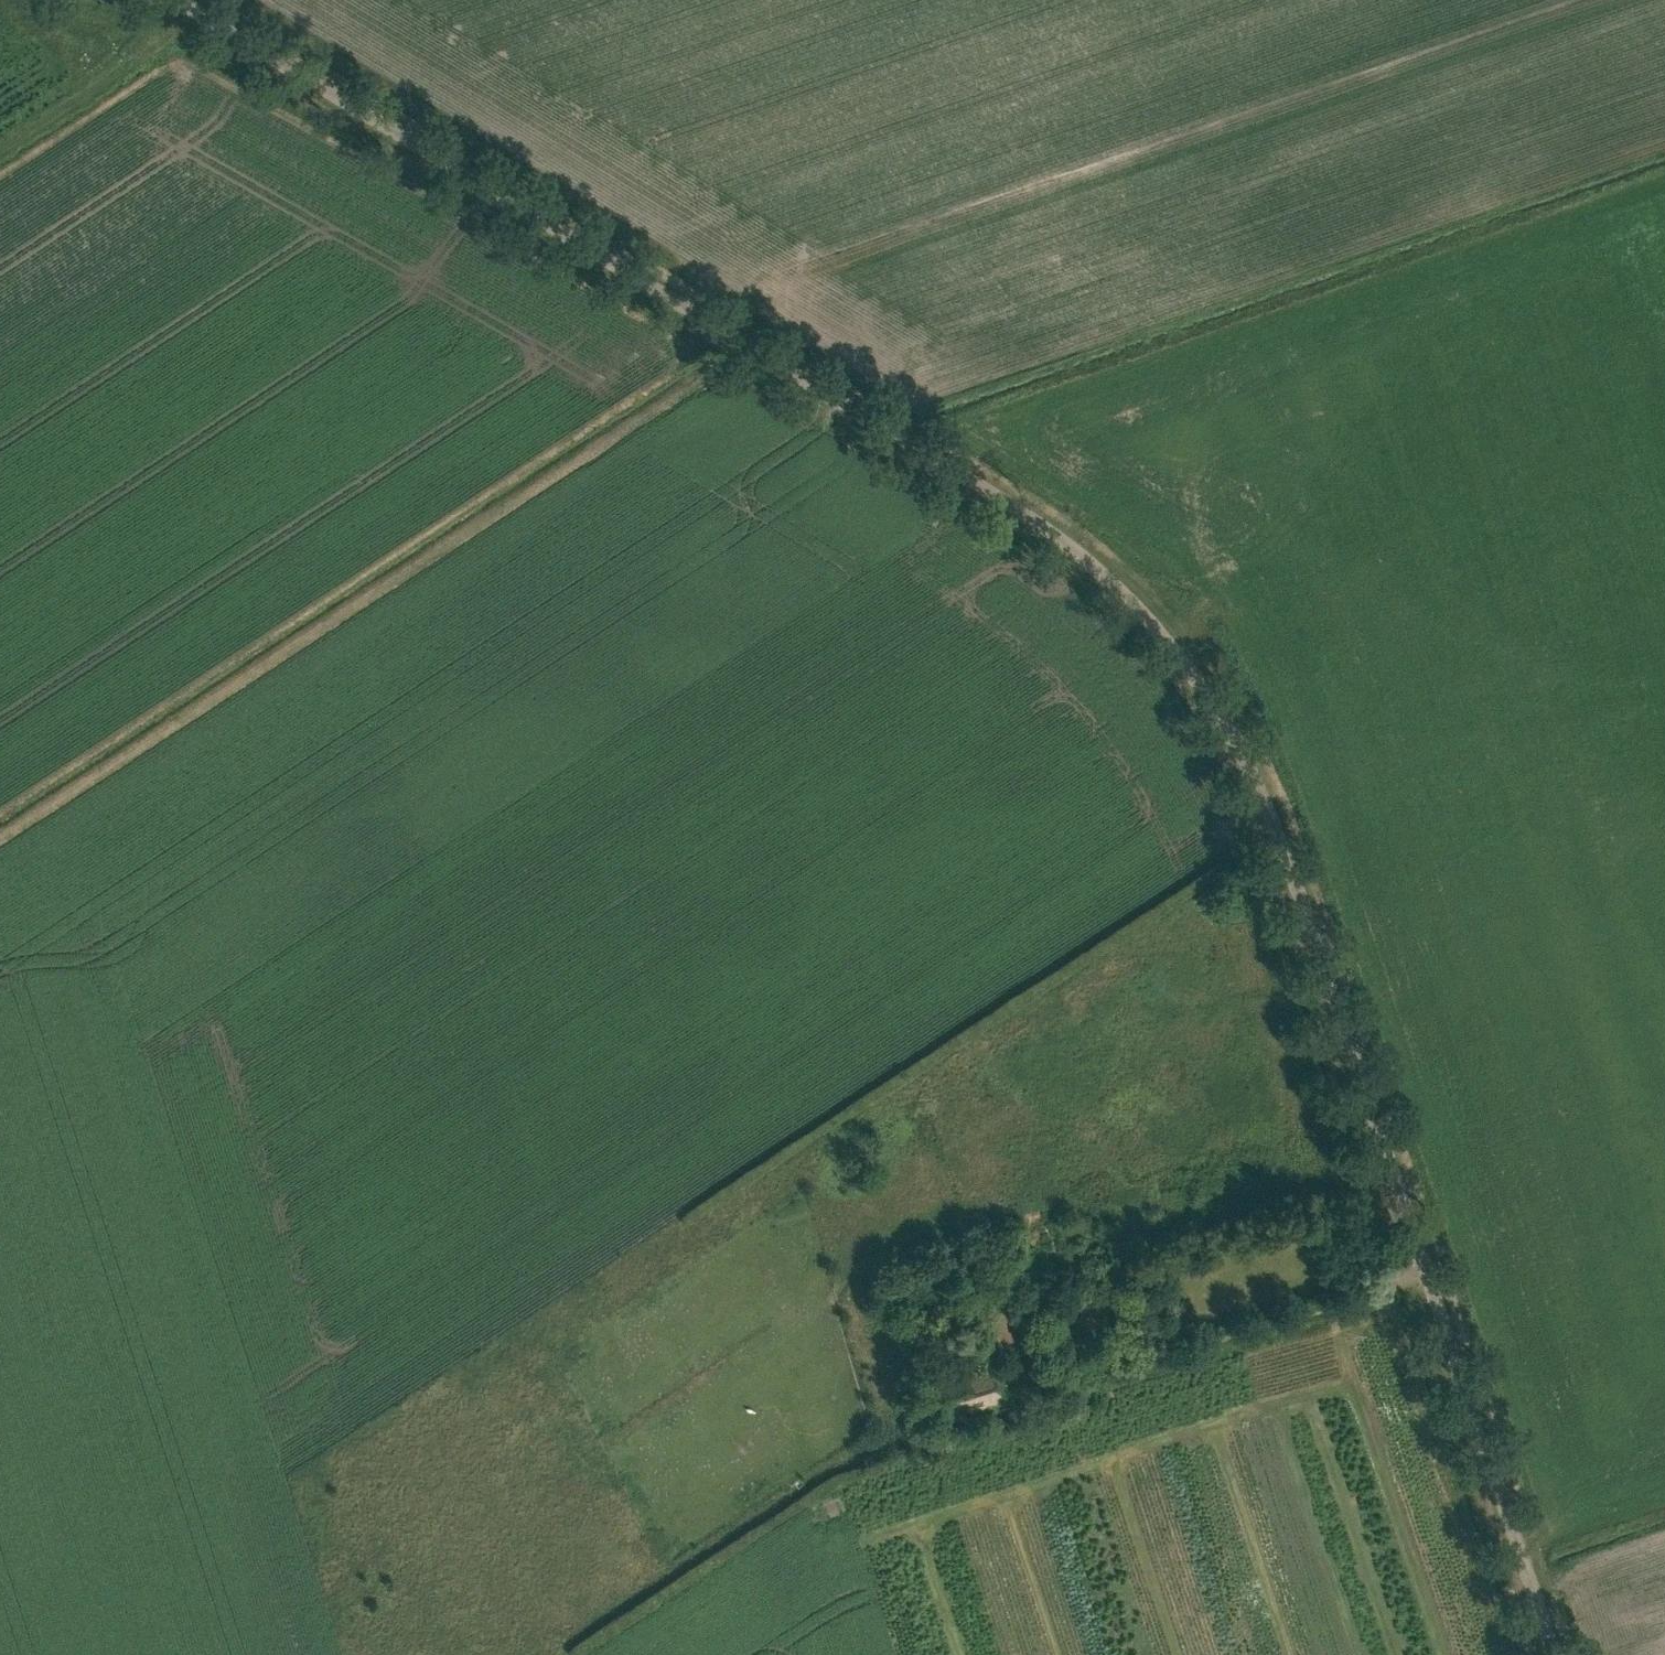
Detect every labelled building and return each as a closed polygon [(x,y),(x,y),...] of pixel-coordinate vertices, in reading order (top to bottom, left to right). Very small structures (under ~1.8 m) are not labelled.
[(982,1350),(1019,1338),(1004,1293),(1001,1294),(1000,1289),(966,1300),(982,1350)] [(1017,1416),(995,1350),(956,1362),(957,1366),(934,1374),(948,1415),(958,1412),(961,1422),(1003,1408),(1006,1419),(1017,1416)]
